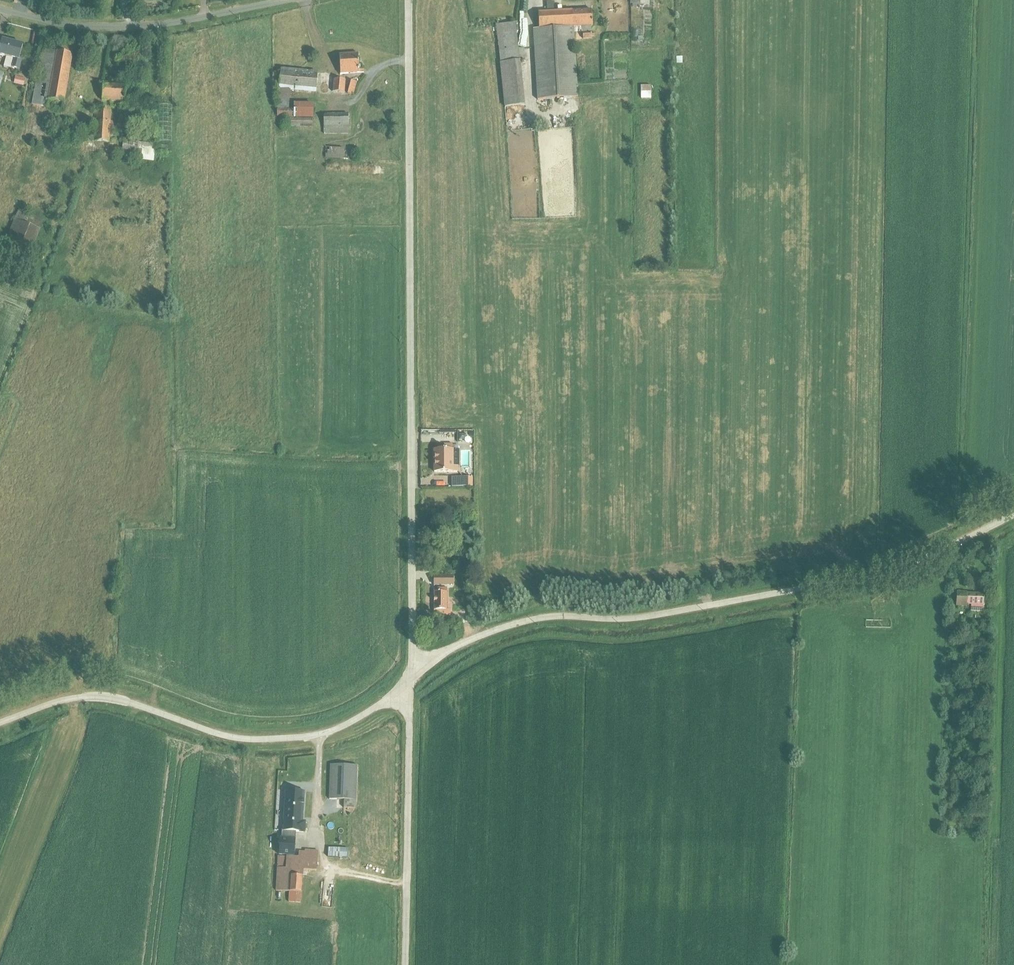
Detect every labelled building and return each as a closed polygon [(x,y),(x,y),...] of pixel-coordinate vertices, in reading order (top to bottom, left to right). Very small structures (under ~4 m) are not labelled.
[(539,29),(533,29),(537,100),(578,97),(574,33),(582,32),(583,39),(592,38),(591,27),(593,26),(592,10),(554,12),(554,2),(547,2),(547,12),(538,13),(539,29)] [(500,62),(520,61),(525,60),(524,49),(518,49),(516,23),(496,25),(500,62)] [(0,50),(0,56),(6,57),(4,67),(11,69),(12,68),(20,70),(22,60),(20,59),(23,45),(3,40),(0,50)] [(43,49),(33,105),(48,107),(49,100),(65,103),(73,55),(72,55),(74,45),(59,43),(58,52),(43,49)] [(358,54),(340,55),(341,75),(359,73),(364,72),(364,68),(359,68),(358,54)] [(520,61),(500,62),(505,107),(525,105),(520,61)] [(281,69),(279,89),(316,92),(318,72),(281,69)] [(15,76),(14,84),(24,86),(24,85),(27,86),(28,80),(15,76)] [(334,79),(333,92),(344,93),(346,80),(334,79)] [(351,81),(348,93),(354,95),(357,82),(351,81)] [(104,84),(103,100),(125,102),(126,85),(104,84)] [(642,100),(653,100),(652,86),(641,86),(642,100)] [(291,90),(279,89),(277,117),(289,117),(288,127),(312,127),(312,118),(313,118),(313,104),(294,103),(294,104),(294,110),(289,109),(291,90)] [(97,107),(95,141),(116,142),(116,136),(113,136),(114,126),(113,121),(111,121),(111,108),(97,107)] [(348,114),(324,114),(324,134),(349,134),(348,114)] [(72,127),(68,139),(75,141),(78,130),(72,127)] [(155,150),(156,144),(124,139),(122,156),(141,159),(141,160),(154,161),(155,150)] [(343,159),(344,152),(344,148),(326,147),(325,158),(343,159)] [(19,210),(3,249),(29,260),(41,230),(39,230),(43,220),(19,210)] [(452,449),(444,450),(434,450),(434,472),(458,472),(459,450),(454,450),(454,449),(452,449)] [(473,477),(452,477),(452,486),(473,486),(473,477)] [(456,527),(446,528),(446,539),(457,539),(457,531),(456,531),(456,527)] [(447,588),(434,588),(434,614),(451,614),(451,609),(447,610),(447,588)] [(957,592),(956,606),(966,607),(967,605),(971,605),(971,611),(983,612),(984,605),(987,605),(987,594),(967,594),(967,593),(957,592)] [(331,764),(330,799),(344,799),(344,808),(356,808),(357,765),(331,764)] [(286,790),(283,830),(299,831),(299,832),(305,833),(306,820),(302,820),(304,791),(286,790)] [(280,837),(279,855),(295,856),(296,838),(285,838),(285,832),(281,832),(280,837)] [(328,848),(328,856),(348,858),(349,850),(328,848)] [(278,856),(276,891),(289,891),(289,902),(289,903),(301,904),(302,892),(304,870),(317,870),(318,850),(305,850),(305,851),(299,851),(299,856),(287,856),(278,856)] [(375,920),(375,934),(387,935),(387,920),(375,920)]
